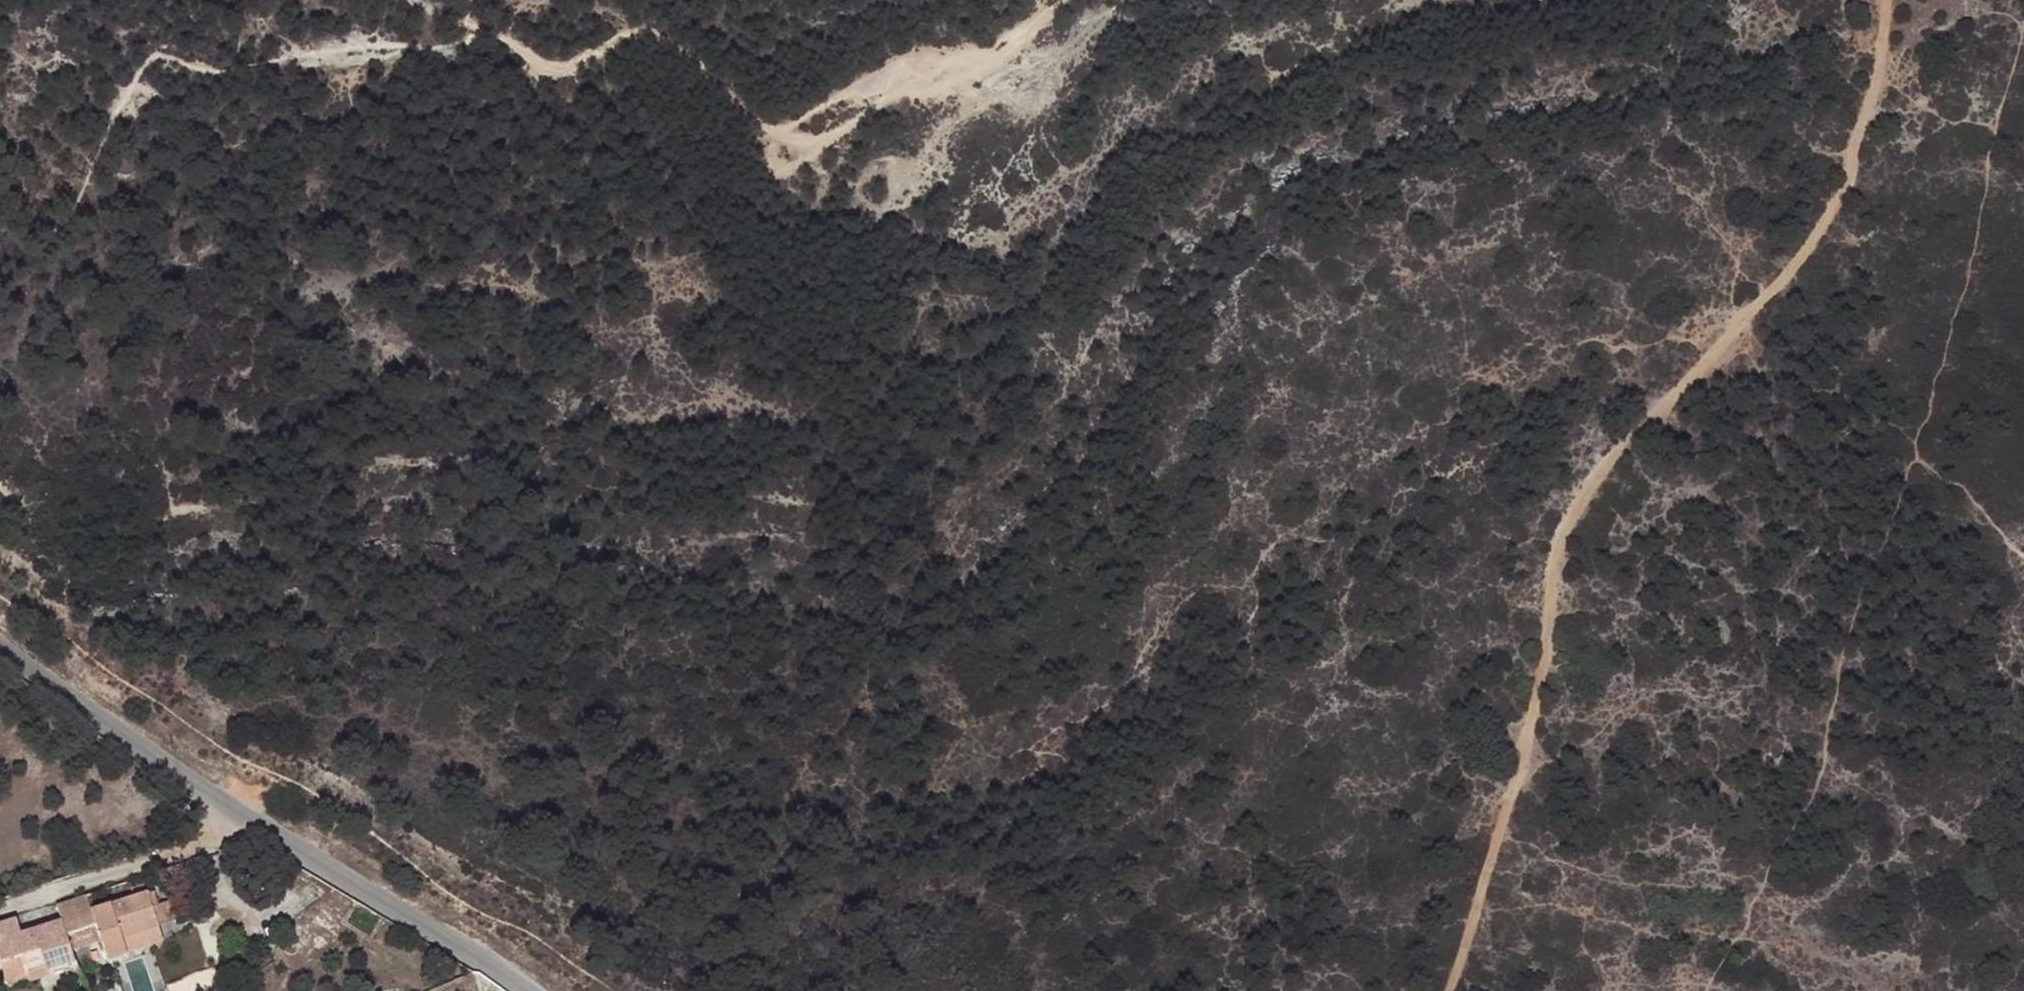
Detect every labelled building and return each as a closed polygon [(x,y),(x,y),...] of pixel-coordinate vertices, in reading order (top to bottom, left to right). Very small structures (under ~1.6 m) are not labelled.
[(127,954),(125,947),(162,935),(147,891),(91,909),(86,896),(56,906),(76,964),(79,972),(98,965),(91,946),(101,942),(107,961),(127,954)] [(76,964),(56,906),(0,924),(0,964),(8,987),(29,980),(30,983),(50,977),(47,972),(76,964)] [(125,947),(127,954),(164,942),(162,935),(125,947)]
